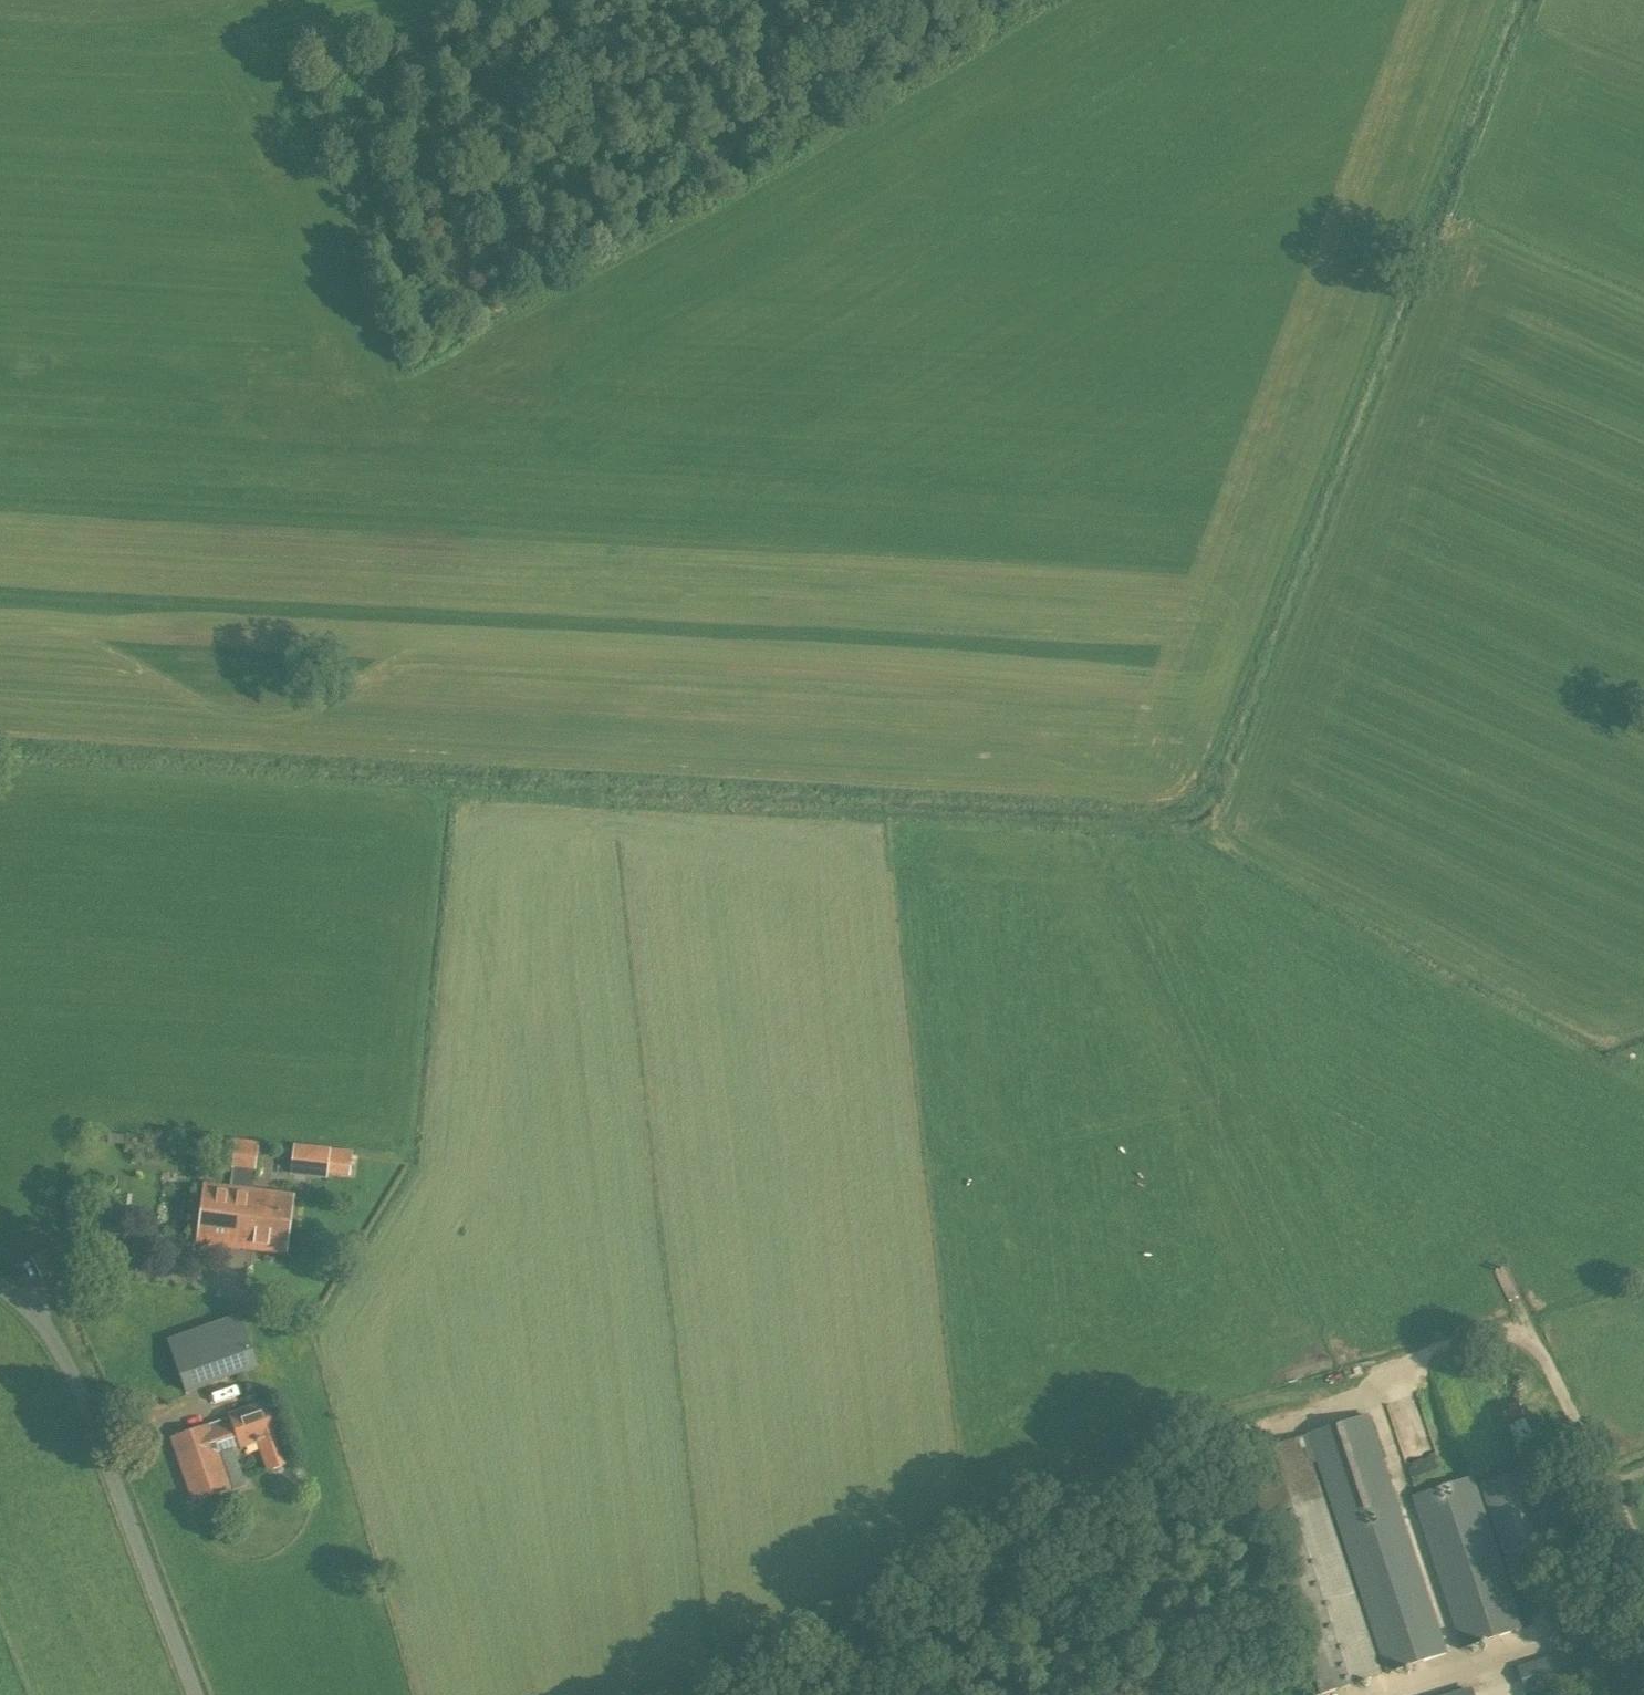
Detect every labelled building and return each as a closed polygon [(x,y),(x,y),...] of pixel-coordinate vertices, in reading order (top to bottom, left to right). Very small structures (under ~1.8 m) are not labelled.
[(248,1225),(252,1193),(251,1193),(257,1146),(234,1143),(231,1167),(233,1168),(230,1190),(204,1187),(197,1242),(235,1246),(238,1224),(248,1225)] [(326,1178),(330,1148),(293,1143),(290,1174),(326,1178)] [(238,1224),(235,1246),(285,1253),(292,1198),(252,1193),(248,1225),(238,1224)] [(183,1392),(255,1367),(237,1316),(165,1341),(183,1392)] [(289,1466),(278,1434),(266,1401),(225,1416),(237,1449),(254,1443),(266,1474),(289,1466)] [(1446,1652),(1368,1413),(1307,1433),(1307,1434),(1242,1456),(1319,1693),(1381,1673),(1311,1463),(1315,1462),(1384,1672),(1446,1652)] [(192,1502),(231,1489),(209,1424),(169,1438),(192,1502)] [(1512,1579),(1525,1574),(1521,1564),(1551,1554),(1522,1469),(1478,1484),(1512,1579)] [(1460,1648),(1522,1627),(1472,1475),(1410,1495),(1460,1648)] [(1526,1694),(1589,1675),(1580,1646),(1517,1665),(1526,1694)]
